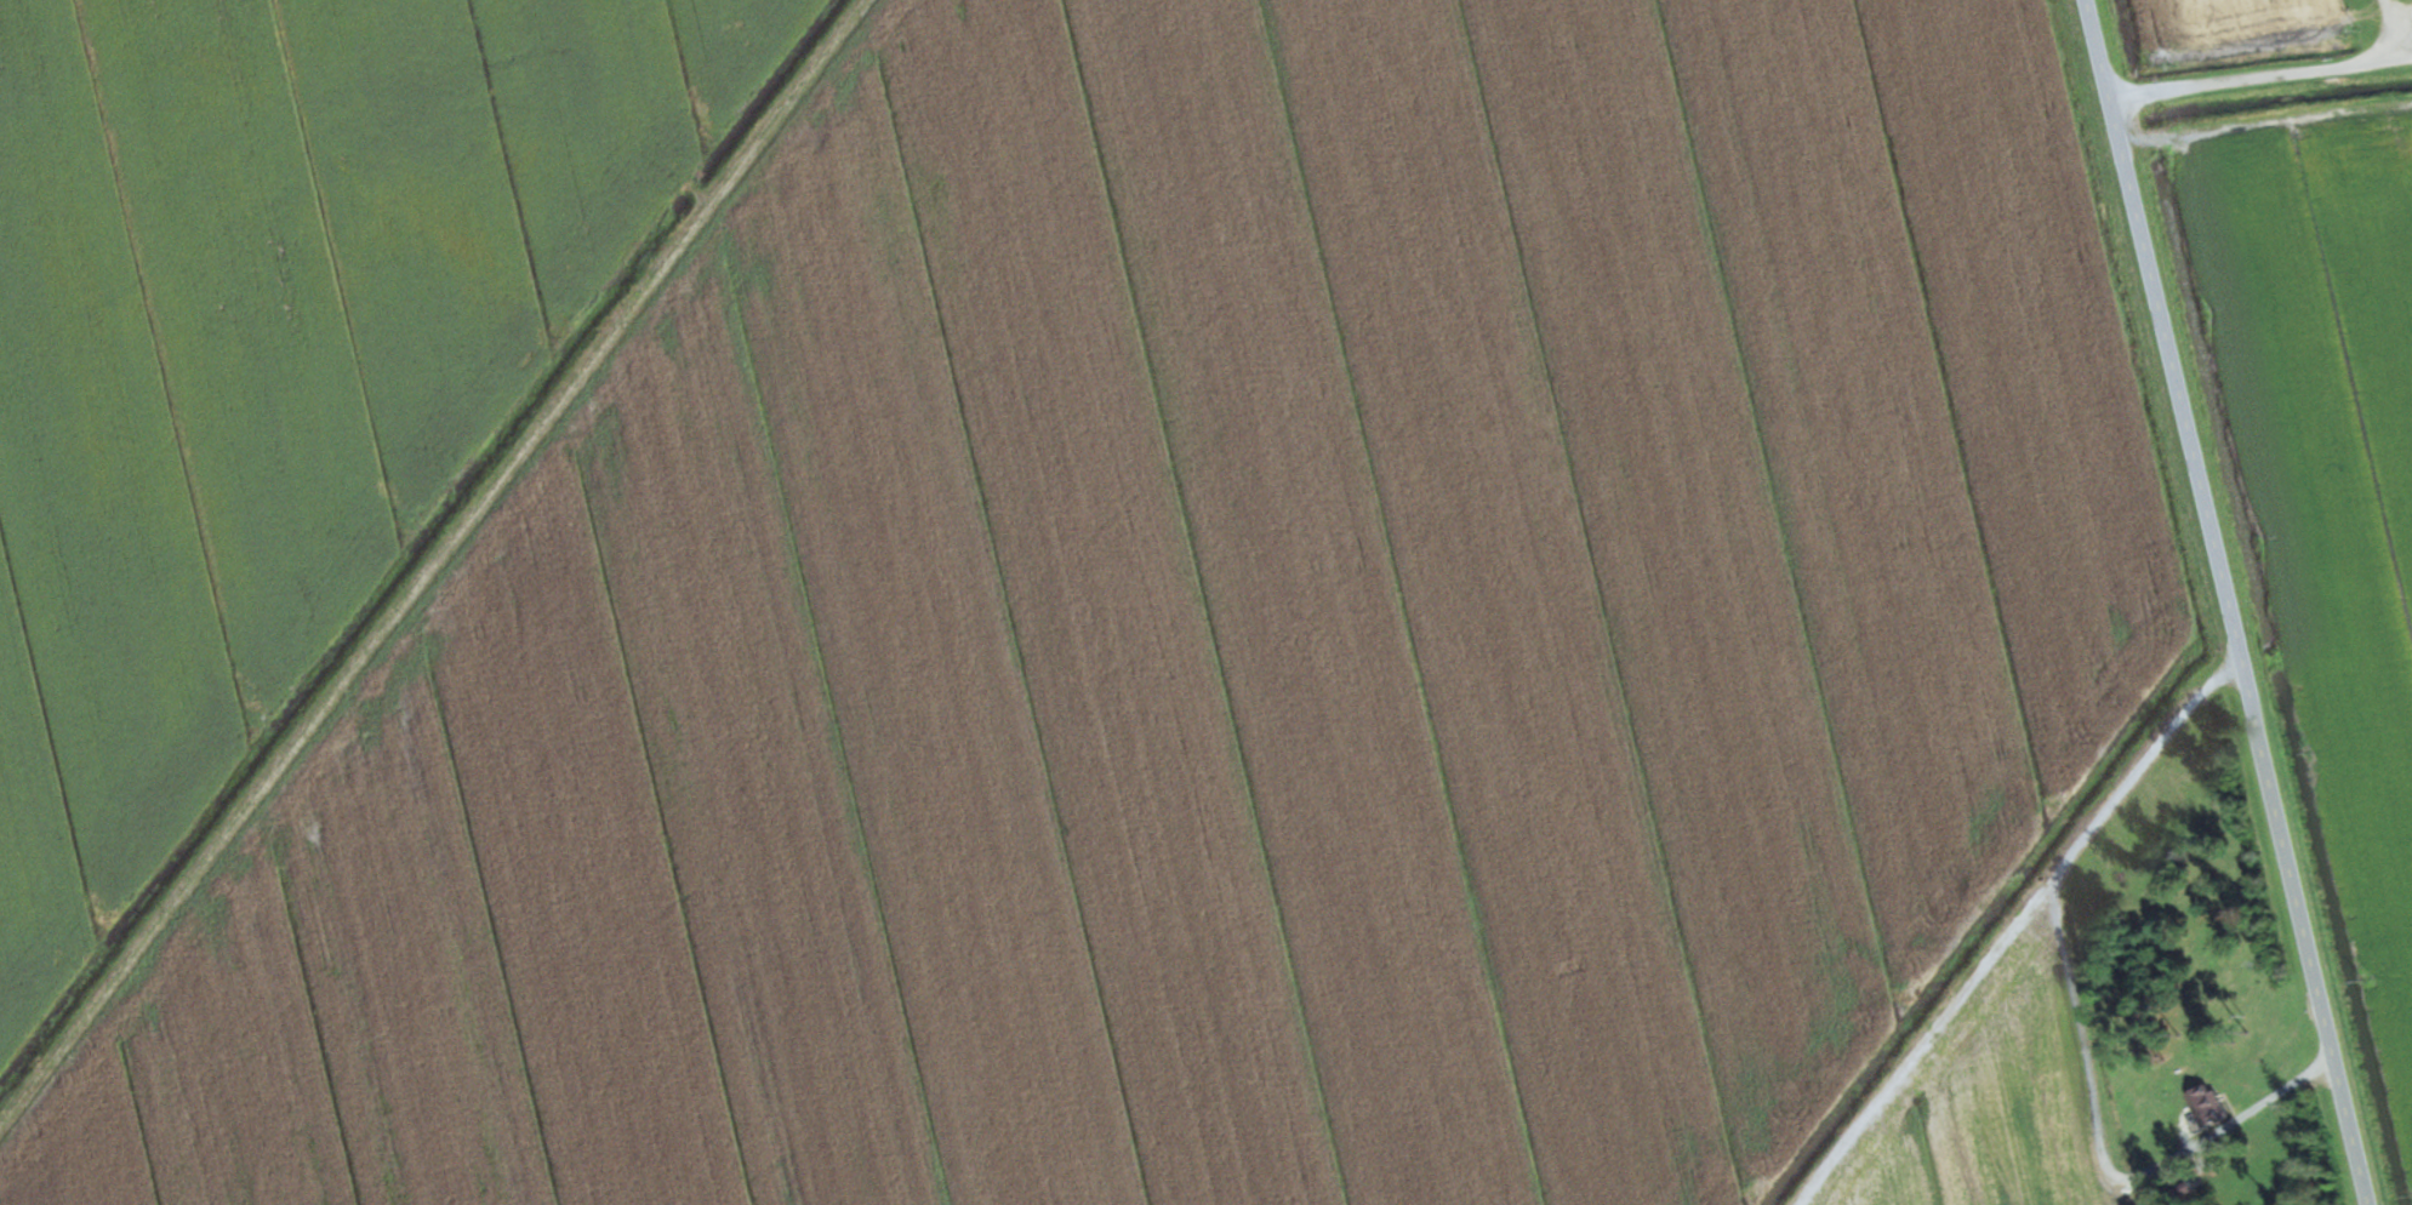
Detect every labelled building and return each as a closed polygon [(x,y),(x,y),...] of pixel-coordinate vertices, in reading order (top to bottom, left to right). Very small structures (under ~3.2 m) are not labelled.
[(2228,1117),(2204,1085),(2184,1101),(2208,1132),(2228,1117)]
